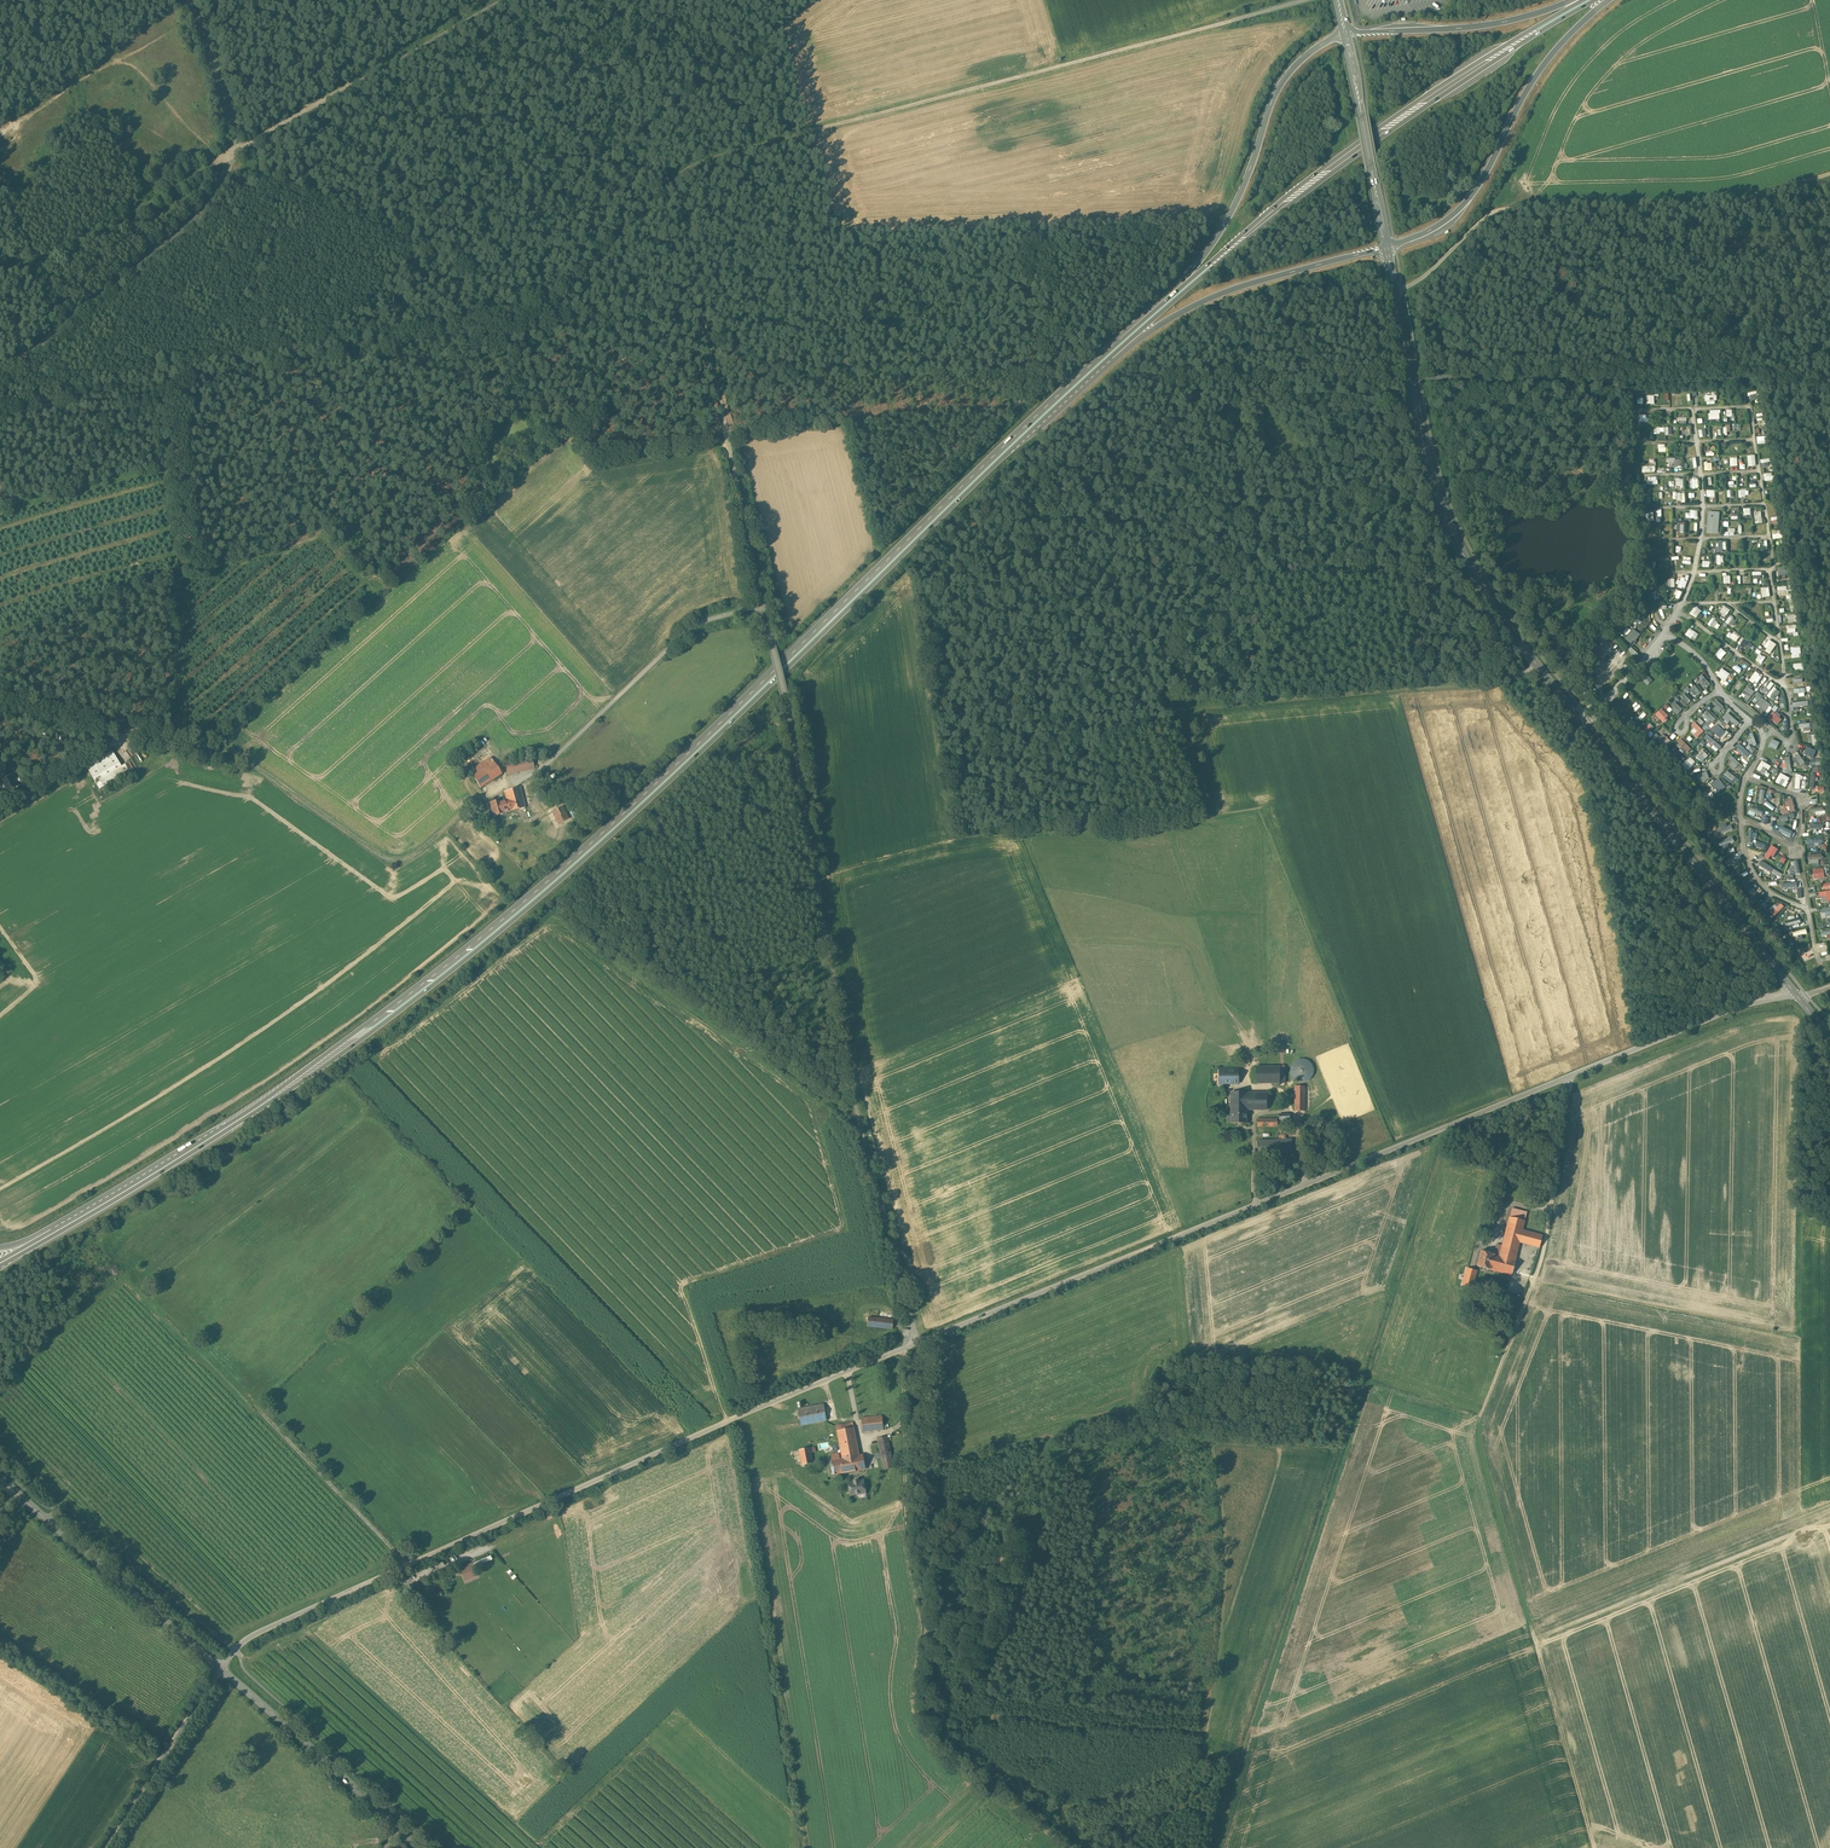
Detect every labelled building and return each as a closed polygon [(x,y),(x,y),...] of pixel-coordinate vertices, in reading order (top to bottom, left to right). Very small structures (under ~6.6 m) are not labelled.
[(1640,401),(1640,404),(1643,404),(1643,392),(1635,393),(1635,401),(1640,401)] [(1707,436),(1706,428),(1699,429),(1700,437),(1707,436)] [(1756,454),(1748,454),(1749,466),(1756,465),(1756,454)] [(1738,456),(1730,457),(1731,466),(1738,465),(1738,456)] [(1682,466),(1682,458),(1668,458),(1668,463),(1675,463),(1675,466),(1682,466)] [(1769,461),(1771,461),(1771,458),(1761,458),(1761,466),(1769,466),(1769,461)] [(1658,484),(1658,476),(1648,476),(1648,484),(1658,484)] [(1684,486),(1684,478),(1676,478),(1676,481),(1669,481),(1669,486),(1684,486)] [(1691,488),(1699,488),(1698,478),(1691,478),(1691,488)] [(1673,492),(1673,495),(1678,495),(1678,501),(1685,501),(1685,492),(1673,492)] [(1691,512),(1686,512),(1686,518),(1699,518),(1698,509),(1690,509),(1691,512)] [(1754,511),(1755,523),(1763,523),(1762,510),(1754,511)] [(1719,513),(1709,512),(1707,532),(1717,533),(1719,513)] [(1772,531),(1774,539),(1785,537),(1783,529),(1772,531)] [(1719,551),(1723,551),(1723,549),(1727,549),(1726,540),(1718,541),(1719,551)] [(1778,567),(1778,575),(1781,575),(1781,578),(1786,578),(1786,574),(1789,574),(1789,570),(1787,570),(1787,566),(1778,567)] [(1753,571),(1754,583),(1758,582),(1758,578),(1762,578),(1762,571),(1753,571)] [(1745,578),(1745,574),(1737,574),(1737,583),(1745,583),(1745,582),(1748,582),(1748,578),(1745,578)] [(1679,580),(1677,586),(1685,589),(1688,581),(1685,580),(1685,577),(1682,576),(1680,580),(1679,580)] [(1788,585),(1778,586),(1778,594),(1789,594),(1788,585)] [(1769,586),(1761,587),(1762,597),(1771,596),(1769,586)] [(1678,589),(1675,597),(1680,599),(1683,591),(1678,589)] [(1690,613),(1696,618),(1702,610),(1696,605),(1690,613)] [(1725,605),(1720,611),(1726,616),(1731,610),(1725,605)] [(1767,622),(1774,621),(1773,614),(1769,615),(1769,612),(1766,612),(1767,622)] [(1637,617),(1635,615),(1630,620),(1642,631),(1650,621),(1641,613),(1637,617)] [(1790,613),(1781,614),(1782,622),(1791,621),(1790,613)] [(1731,626),(1736,619),(1731,615),(1726,622),(1731,626)] [(1721,624),(1713,618),(1709,623),(1717,630),(1721,624)] [(1787,632),(1797,632),(1796,624),(1787,624),(1787,632)] [(1685,634),(1691,638),(1693,636),(1696,638),(1699,633),(1689,627),(1685,634)] [(1632,644),(1640,635),(1634,630),(1626,639),(1632,644)] [(1730,631),(1727,635),(1737,642),(1741,635),(1735,631),(1733,633),(1730,631)] [(1738,643),(1745,648),(1746,645),(1751,648),(1753,643),(1742,636),(1738,643)] [(1771,654),(1777,643),(1768,639),(1763,649),(1771,654)] [(1801,657),(1801,646),(1791,647),(1792,657),(1801,657)] [(1715,654),(1721,659),(1727,652),(1721,647),(1715,654)] [(1804,662),(1793,663),(1794,670),(1804,670),(1804,662)] [(1754,683),(1760,674),(1756,671),(1749,680),(1754,683)] [(1642,678),(1648,685),(1653,680),(1647,673),(1642,678)] [(1702,673),(1699,676),(1701,679),(1698,681),(1704,688),(1710,684),(1702,673)] [(1770,691),(1775,683),(1771,681),(1766,688),(1770,691)] [(1690,689),(1695,697),(1702,692),(1696,684),(1690,689),(1688,686),(1683,689),(1686,692),(1690,689)] [(1750,700),(1755,690),(1746,686),(1741,696),(1750,700)] [(1773,687),(1768,697),(1775,701),(1780,690),(1773,687)] [(1794,693),(1799,693),(1799,696),(1805,695),(1805,691),(1806,691),(1806,687),(1794,688),(1794,693)] [(1679,699),(1685,705),(1691,700),(1685,694),(1679,699)] [(1762,697),(1756,705),(1766,711),(1771,704),(1762,697)] [(1716,699),(1713,702),(1717,705),(1714,708),(1719,712),(1724,706),(1716,699)] [(1808,700),(1793,702),(1794,710),(1800,709),(1799,706),(1807,705),(1808,711),(1813,710),(1813,704),(1809,705),(1808,700)] [(1678,714),(1683,709),(1675,701),(1671,704),(1674,706),(1672,709),(1678,714)] [(1636,713),(1642,719),(1648,714),(1642,708),(1636,713)] [(1663,722),(1670,716),(1662,708),(1652,717),(1657,721),(1660,718),(1663,722)] [(1740,723),(1729,713),(1732,710),(1730,708),(1722,717),(1728,723),(1731,720),(1737,726),(1740,723)] [(1716,718),(1707,710),(1705,713),(1700,709),(1698,711),(1707,720),(1702,725),(1707,729),(1716,718)] [(1770,721),(1774,719),(1776,724),(1781,722),(1776,711),(1767,715),(1770,721)] [(1718,721),(1724,727),(1728,724),(1722,718),(1718,721)] [(1695,721),(1692,725),(1694,727),(1691,731),(1698,738),(1705,731),(1695,721)] [(1800,728),(1804,728),(1804,731),(1811,730),(1810,722),(1799,724),(1800,728)] [(1659,736),(1652,729),(1654,727),(1650,723),(1644,729),(1654,740),(1659,736)] [(1720,737),(1726,731),(1717,723),(1711,729),(1720,737)] [(1729,738),(1732,734),(1727,730),(1724,734),(1729,738)] [(1753,743),(1754,746),(1758,744),(1753,732),(1749,734),(1751,738),(1748,739),(1750,744),(1753,743)] [(1717,751),(1721,746),(1707,733),(1704,737),(1713,745),(1712,747),(1717,751)] [(1659,740),(1665,746),(1671,741),(1665,734),(1659,740)] [(1817,734),(1808,735),(1809,742),(1813,742),(1813,745),(1818,745),(1817,734)] [(1677,743),(1688,753),(1694,746),(1683,736),(1677,743)] [(1777,750),(1780,742),(1772,738),(1769,746),(1777,750)] [(1744,757),(1742,759),(1746,764),(1751,760),(1749,758),(1752,755),(1739,742),(1734,747),(1744,757)] [(1752,753),(1756,750),(1751,743),(1747,746),(1752,753)] [(1803,753),(1814,757),(1817,750),(1807,746),(1803,753)] [(1704,749),(1697,755),(1702,762),(1709,756),(1704,749)] [(113,751),(86,767),(99,789),(129,771),(125,764),(121,766),(113,751)] [(1792,758),(1799,767),(1802,765),(1806,770),(1812,765),(1810,763),(1807,765),(1799,753),(1792,758)] [(1738,766),(1743,770),(1746,768),(1732,755),(1729,758),(1733,761),(1730,764),(1735,769),(1738,766)] [(1683,764),(1689,770),(1696,762),(1690,756),(1683,764)] [(1784,772),(1792,771),(1791,756),(1784,757),(1784,772)] [(491,757),(469,772),(473,777),(494,763),(491,757)] [(1777,766),(1781,762),(1775,757),(1772,761),(1777,766)] [(532,758),(505,763),(508,774),(534,768),(532,758)] [(1774,778),(1778,768),(1761,761),(1757,770),(1774,778)] [(494,763),(473,777),(480,788),(502,774),(494,763)] [(1727,770),(1724,774),(1733,780),(1736,776),(1727,770)] [(1707,771),(1697,774),(1699,782),(1710,779),(1707,771)] [(1776,781),(1786,787),(1791,778),(1781,772),(1776,781)] [(1806,788),(1806,780),(1803,779),(1803,774),(1796,774),(1796,788),(1806,788)] [(11,776),(2,781),(7,791),(16,786),(11,776)] [(1719,777),(1711,783),(1718,793),(1726,787),(1719,777)] [(526,785),(519,787),(522,797),(528,795),(526,785)] [(519,787),(504,792),(507,801),(510,811),(525,807),(522,797),(519,787)] [(1706,791),(1703,793),(1708,800),(1715,796),(1712,791),(1708,794),(1706,791)] [(1780,804),(1782,814),(1796,811),(1793,797),(1783,799),(1784,804),(1780,804)] [(500,800),(490,803),(493,816),(504,813),(504,812),(501,802),(500,800)] [(507,801),(501,802),(504,812),(510,811),(507,801)] [(1766,806),(1776,810),(1777,806),(1767,802),(1766,806)] [(1751,805),(1748,813),(1755,816),(1756,812),(1763,814),(1764,810),(1751,805)] [(1816,812),(1817,815),(1825,814),(1825,806),(1811,807),(1812,812),(1816,812)] [(562,808),(558,810),(563,820),(567,817),(562,808)] [(555,812),(550,814),(555,823),(559,821),(555,812)] [(1780,815),(1781,821),(1796,818),(1794,812),(1780,815)] [(1763,815),(1761,822),(1767,824),(1770,817),(1763,815)] [(1720,834),(1733,829),(1731,824),(1718,829),(1720,834)] [(1793,837),(1796,832),(1781,826),(1778,831),(1793,837)] [(1723,846),(1735,840),(1732,835),(1720,841),(1723,846)] [(1825,842),(1824,837),(1807,838),(1807,847),(1815,846),(1815,842),(1825,842)] [(1768,859),(1771,855),(1774,857),(1779,849),(1771,845),(1764,857),(1768,859)] [(1819,863),(1819,859),(1822,859),(1822,853),(1808,853),(1808,863),(1819,863)] [(1740,855),(1728,860),(1730,865),(1743,860),(1740,855)] [(1770,873),(1773,867),(1761,860),(1758,865),(1770,873)] [(1780,878),(1783,874),(1774,868),(1771,871),(1780,878)] [(1813,878),(1825,877),(1824,868),(1812,869),(1813,878)] [(1820,891),(1821,901),(1828,901),(1829,905),(1829,890),(1820,891)] [(1826,929),(1826,930),(1821,931),(1822,935),(1827,935),(1827,938),(1829,938),(1829,929),(1826,929)] [(1302,1059),(1297,1060),(1294,1062),(1291,1066),(1290,1072),(1291,1076),(1294,1079),(1299,1082),(1305,1082),(1310,1080),(1313,1075),(1314,1069),(1312,1063),(1308,1060),(1302,1059)] [(1286,1065),(1256,1065),(1256,1083),(1286,1083),(1286,1065)] [(1239,1084),(1239,1068),(1219,1069),(1219,1084),(1239,1084)] [(1306,1086),(1294,1086),(1294,1111),(1305,1111),(1306,1086)] [(1265,1090),(1230,1091),(1230,1123),(1247,1123),(1247,1110),(1265,1110),(1265,1090)] [(1290,1113),(1279,1114),(1279,1122),(1290,1122),(1290,1113)] [(1278,1118),(1257,1118),(1257,1127),(1278,1127),(1278,1118)] [(1292,1153),(1292,1136),(1257,1138),(1258,1154),(1292,1153)] [(1528,1211),(1512,1207),(1503,1244),(1497,1242),(1495,1251),(1482,1248),(1478,1266),(1514,1275),(1522,1242),(1540,1247),(1544,1234),(1524,1229),(1528,1211)] [(1481,1269),(1463,1265),(1460,1282),(1477,1286),(1481,1269)] [(894,1319),(869,1316),(867,1327),(893,1330),(894,1319)] [(827,1421),(824,1402),(798,1407),(801,1425),(827,1421)] [(882,1415),(861,1417),(862,1432),(883,1430),(882,1415)] [(859,1454),(853,1421),(836,1425),(841,1452),(832,1453),(835,1475),(866,1470),(863,1453),(859,1454)] [(894,1469),(888,1436),(878,1438),(883,1470),(894,1469)] [(813,1463),(810,1447),(799,1449),(802,1465),(813,1463)] [(867,1494),(865,1479),(860,1479),(859,1479),(853,1480),(853,1481),(848,1482),(850,1497),(867,1494)] [(489,1556),(473,1563),(475,1567),(491,1560),(489,1556)] [(476,1573),(472,1563),(461,1568),(465,1578),(476,1573)]
